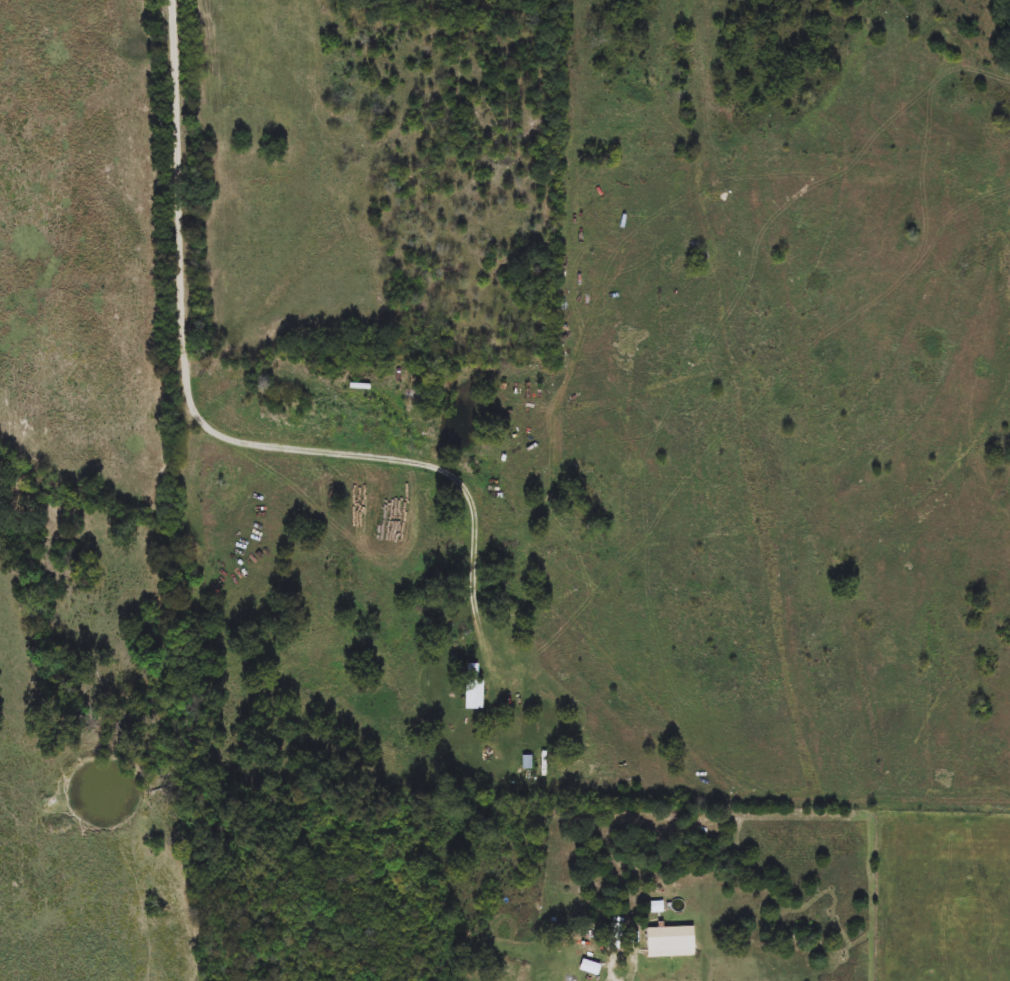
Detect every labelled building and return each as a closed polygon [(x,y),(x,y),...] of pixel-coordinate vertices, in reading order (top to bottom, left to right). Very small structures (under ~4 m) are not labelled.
[(467,709),(467,664),(484,664),(484,709),(467,709)] [(697,957),(649,957),(649,929),(696,928),(697,957)]
